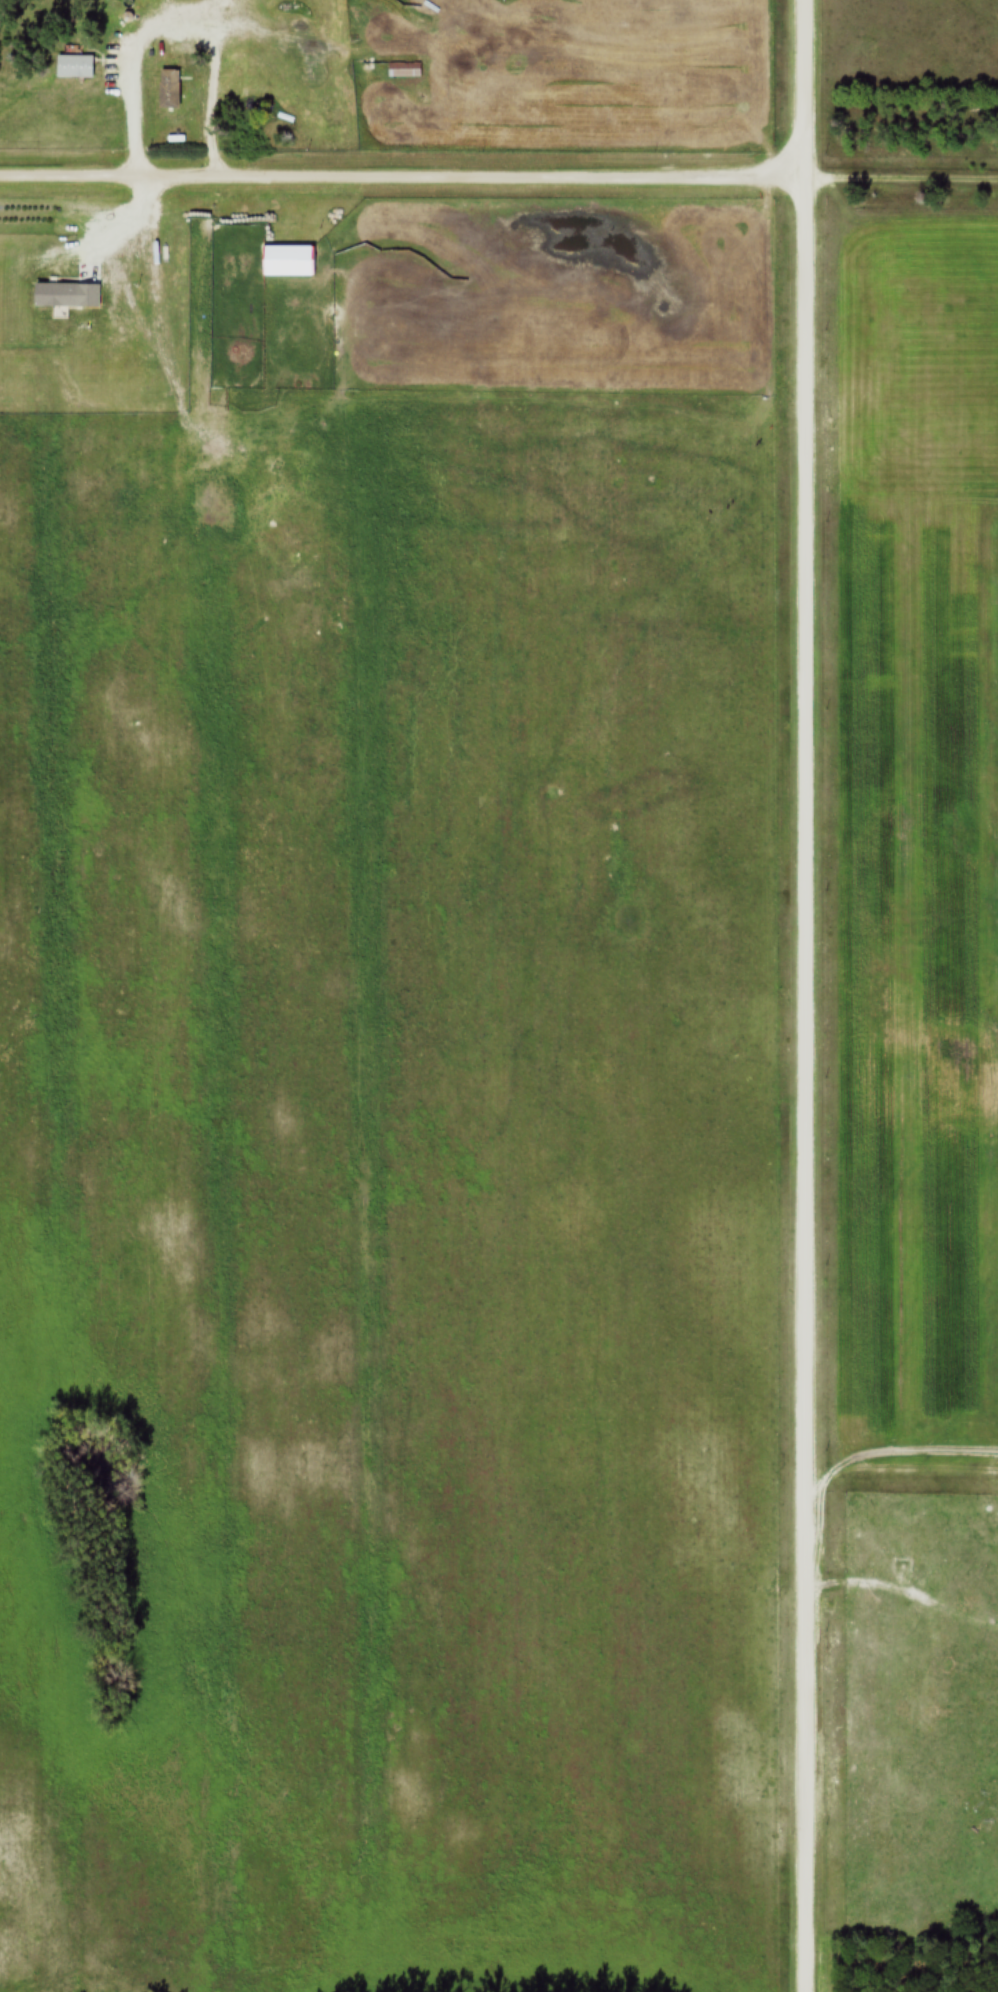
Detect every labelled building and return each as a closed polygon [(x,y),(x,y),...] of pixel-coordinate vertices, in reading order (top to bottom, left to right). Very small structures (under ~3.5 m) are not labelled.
[(93,57),(57,57),(57,78),(93,78),(93,57)] [(421,77),(421,62),(389,62),(389,78),(421,77)] [(159,109),(180,109),(180,71),(159,71),(159,109)]
